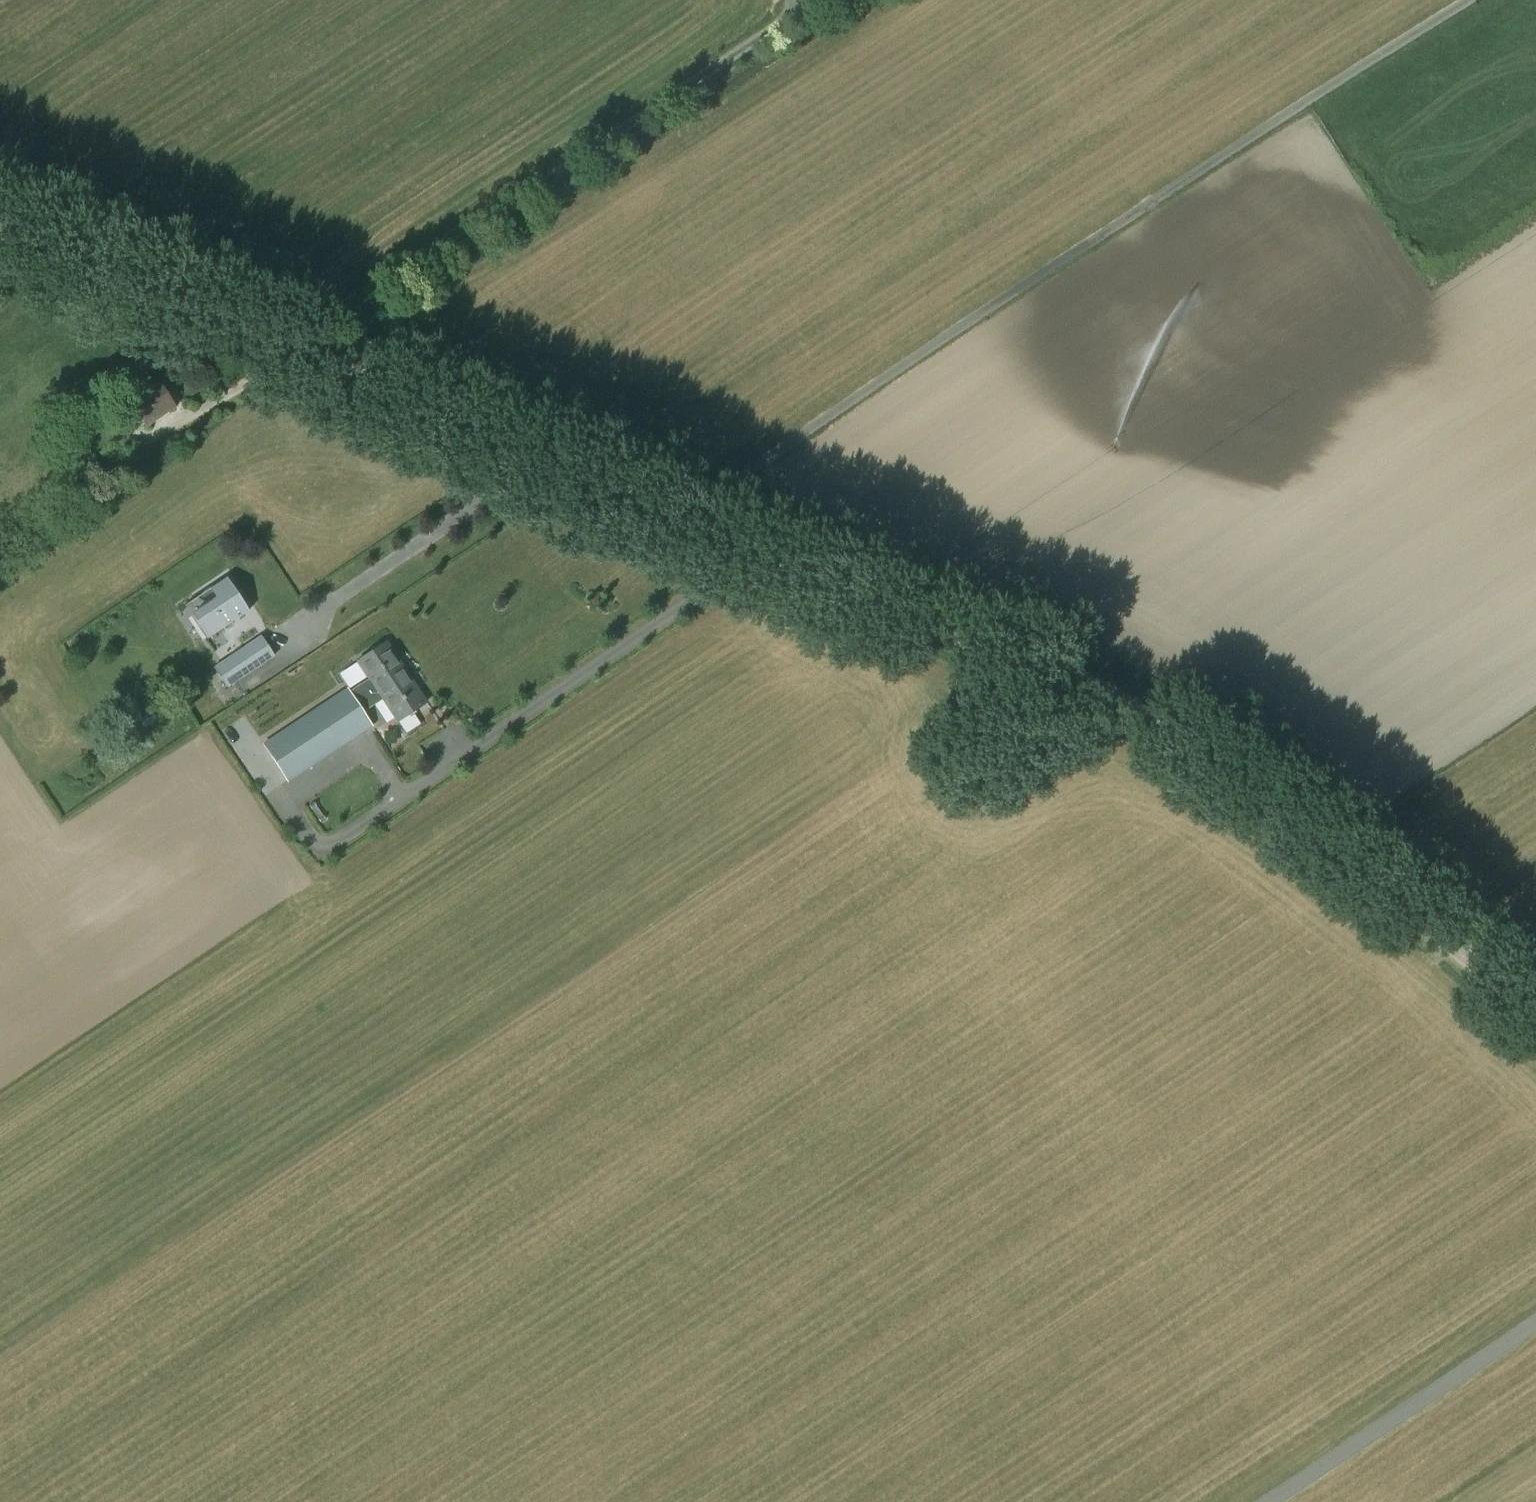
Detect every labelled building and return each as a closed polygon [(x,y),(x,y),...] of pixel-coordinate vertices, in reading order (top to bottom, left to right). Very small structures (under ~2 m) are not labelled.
[(137,413),(145,426),(175,406),(158,380),(128,400),(129,401),(116,409),(110,400),(98,408),(111,429),(137,413)] [(206,637),(207,639),(249,611),(227,577),(210,589),(210,590),(213,588),(219,597),(208,604),(194,613),(209,635),(206,637)] [(261,636),(214,668),(227,687),(274,655),(261,636)] [(363,711),(382,699),(397,722),(426,702),(387,641),(356,660),(369,680),(350,692),(348,689),(264,744),(287,781),(372,725),(363,711)]
